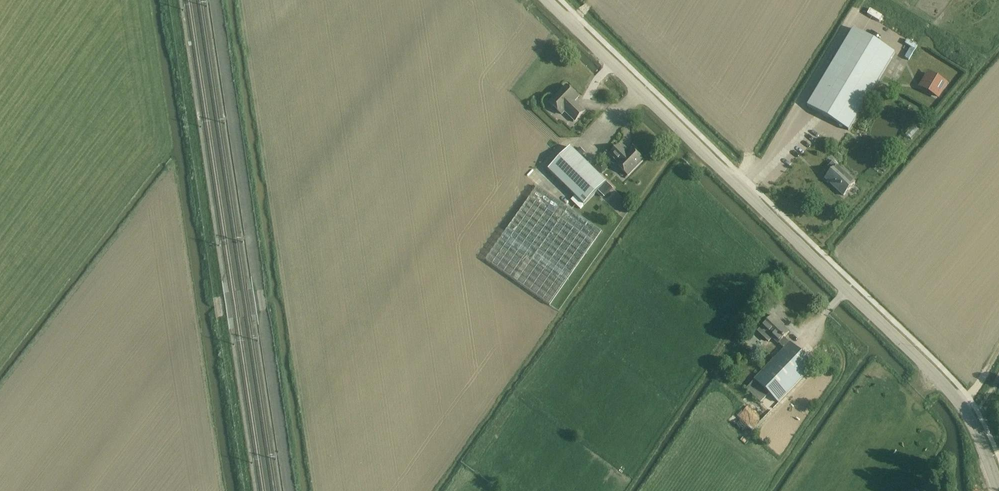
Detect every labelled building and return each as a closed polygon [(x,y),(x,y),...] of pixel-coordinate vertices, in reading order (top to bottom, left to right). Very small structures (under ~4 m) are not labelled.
[(811,99),(807,106),(828,118),(834,108),(854,121),(848,131),(849,131),(885,70),(895,53),(853,29),(821,82),(811,99)] [(899,64),(892,76),(897,79),(904,67),(899,64)] [(928,73),(921,87),(939,97),(947,84),(928,73)] [(574,104),(579,98),(567,87),(551,104),(563,116),(564,114),(566,113),(568,115),(576,122),(585,113),(577,106),(576,107),(574,104)] [(620,147),(612,156),(620,164),(618,166),(629,176),(644,161),(633,151),(627,157),(625,155),(627,154),(620,147)] [(585,206),(597,194),(601,198),(603,196),(605,198),(613,189),(593,169),(571,148),(549,171),(584,205),(585,206)] [(823,172),(828,176),(825,179),(843,196),(855,184),(837,167),(839,166),(834,161),(823,172)] [(570,210),(537,187),(486,261),(549,305),(601,232),(570,210)] [(584,205),(575,197),(571,201),(576,205),(580,209),(584,205)] [(784,349),(746,389),(760,403),(769,394),(773,399),(778,404),(780,402),(783,398),(814,366),(784,338),(789,333),(780,324),(779,323),(780,322),(773,316),(757,332),(768,343),(772,339),(778,345),(779,344),(784,349)]
